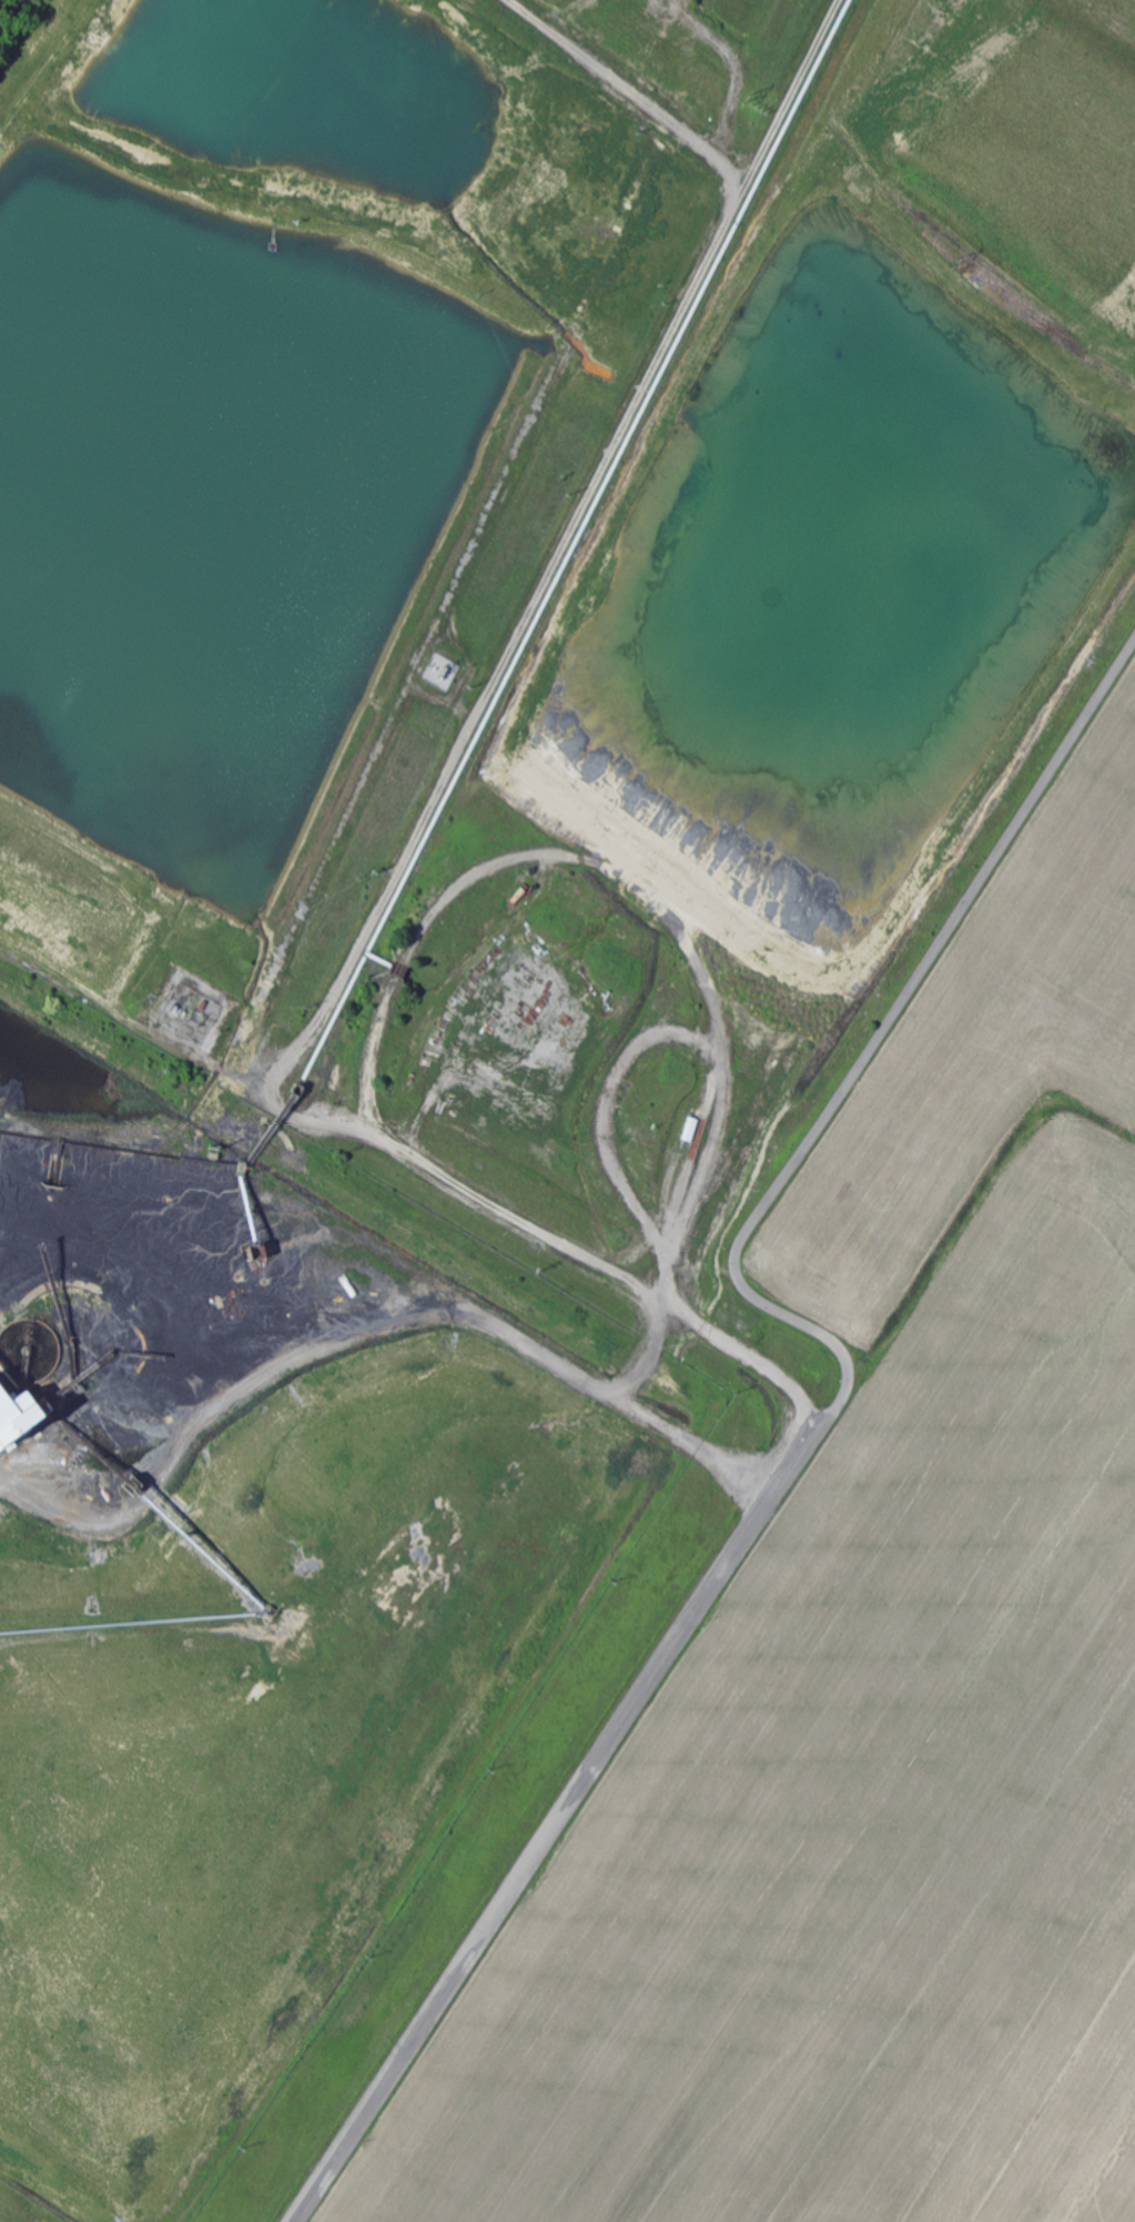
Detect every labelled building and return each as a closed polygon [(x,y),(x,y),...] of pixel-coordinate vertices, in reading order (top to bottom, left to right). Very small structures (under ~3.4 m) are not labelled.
[(26,1395),(9,1406),(0,1393),(0,1455),(9,1449),(8,1448),(45,1424),(26,1395)]
